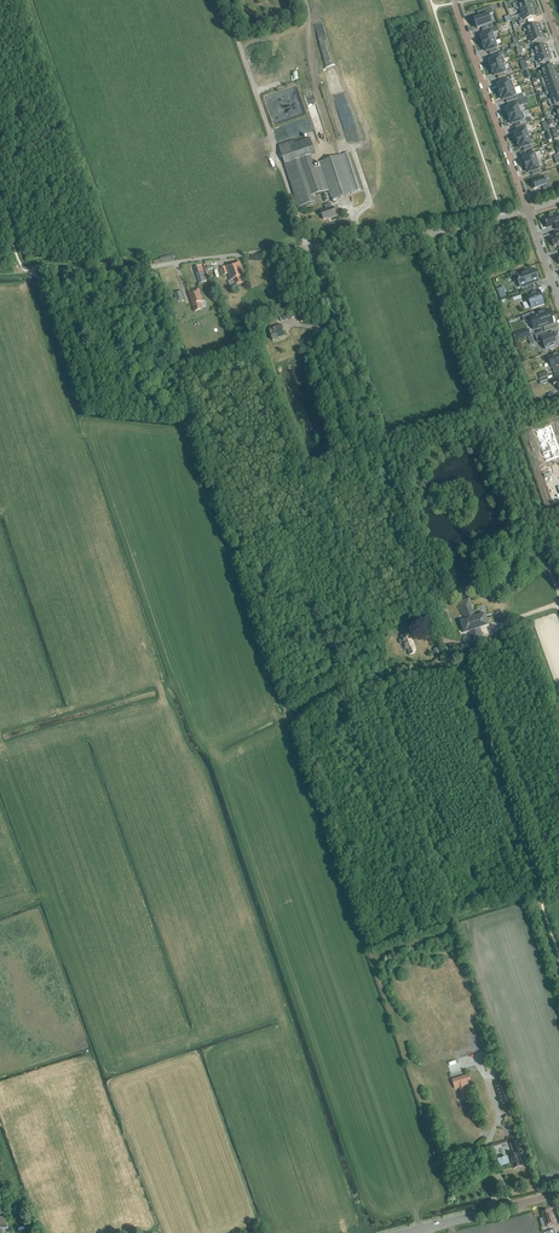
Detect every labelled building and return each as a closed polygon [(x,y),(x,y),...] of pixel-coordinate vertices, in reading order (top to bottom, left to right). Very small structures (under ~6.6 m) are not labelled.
[(519,2),(513,5),(514,8),(516,8),(516,10),(520,9),(521,14),(533,9),(531,2),(521,6),(519,2)] [(489,15),(494,13),(492,7),(478,12),(480,18),(474,20),(477,29),(492,24),(489,15)] [(536,16),(533,9),(521,14),(523,18),(520,19),(520,22),(519,22),(520,26),(527,24),(526,20),(536,16)] [(541,32),(539,24),(527,29),(523,30),(524,32),(528,31),(529,36),(541,32)] [(483,36),(481,37),(483,41),(482,41),(483,45),(496,40),(493,33),(499,31),(498,26),(482,32),(483,36)] [(544,39),(541,32),(529,36),(531,41),(528,42),(528,44),(532,43),(544,39)] [(496,40),(483,45),(484,48),(485,48),(486,52),(489,51),(490,55),(497,52),(496,49),(498,48),(496,40)] [(549,53),(546,45),(534,50),(531,51),(532,53),(535,52),(537,57),(549,53)] [(492,60),(490,61),(491,65),(490,65),(491,69),(504,65),(506,64),(502,53),(491,57),(492,60)] [(551,60),(549,53),(537,57),(538,62),(535,63),(536,65),(539,64),(540,64),(551,60)] [(504,65),(491,69),(493,73),(494,72),(495,76),(497,75),(499,79),(506,76),(505,73),(507,72),(504,65)] [(556,74),(554,66),(541,71),(542,71),(538,72),(539,74),(542,73),(544,78),(556,74)] [(556,74),(544,78),(541,79),(542,81),(545,80),(546,85),(558,81),(556,74)] [(501,84),(498,85),(500,89),(499,90),(500,93),(514,88),(511,81),(508,82),(506,79),(499,81),(501,84)] [(546,85),(543,86),(544,88),(547,87),(549,92),(558,88),(558,82),(558,81),(546,85)] [(514,88),(500,93),(501,97),(502,97),(503,100),(506,100),(507,103),(514,101),(513,97),(517,96),(514,88)] [(549,92),(546,93),(546,95),(550,94),(551,99),(558,96),(558,88),(549,92)] [(551,99),(553,104),(550,105),(551,107),(554,106),(558,104),(558,96),(551,99)] [(509,109),(507,109),(508,113),(507,114),(509,117),(521,113),(519,105),(516,106),(515,103),(508,105),(509,109)] [(525,120),(523,112),(521,113),(509,117),(510,121),(511,121),(512,125),(514,124),(516,128),(531,123),(530,118),(525,120)] [(516,138),(517,142),(528,138),(530,137),(527,129),(526,126),(516,129),(518,133),(515,134),(517,138),(516,138)] [(310,138),(295,143),(294,140),(279,145),(279,148),(285,164),(315,153),(310,138)] [(531,145),(528,138),(517,142),(518,145),(519,145),(521,149),(523,148),(524,151),(531,149),(530,145),(531,145)] [(310,156),(284,165),(299,209),(315,203),(312,196),(329,190),(332,199),(361,190),(349,152),(320,162),(321,166),(314,168),(310,156)] [(526,157),(524,158),(525,162),(524,162),(526,166),(538,161),(536,154),(533,155),(526,157)] [(541,169),(538,161),(526,166),(527,169),(528,169),(529,173),(532,172),(533,176),(540,173),(538,170),(541,169)] [(533,184),(532,184),(534,189),(543,186),(544,190),(551,188),(549,184),(547,185),(544,177),(532,181),(533,184)] [(331,204),(328,204),(325,205),(326,210),(321,211),(323,219),(331,217),(336,216),(333,207),(332,208),(331,204)] [(558,214),(553,216),(549,217),(544,219),(548,228),(555,226),(556,231),(558,230),(558,217),(558,214)] [(228,281),(231,288),(244,284),(242,277),(245,276),(240,262),(221,268),(224,275),(228,274),(231,281),(228,281)] [(200,284),(207,281),(202,265),(194,268),(200,284)] [(534,269),(517,275),(521,287),(524,286),(525,288),(534,285),(538,283),(536,277),(537,277),(534,269)] [(177,303),(184,300),(181,290),(174,293),(177,303)] [(199,303),(203,302),(199,290),(188,293),(194,312),(201,310),(199,303)] [(531,307),(532,308),(544,304),(541,295),(539,295),(538,292),(527,296),(529,302),(527,302),(529,308),(531,307)] [(520,293),(512,296),(515,302),(523,299),(520,293)] [(279,316),(281,321),(284,320),(292,317),(298,315),(296,309),(290,312),(282,314),(279,316)] [(547,320),(546,318),(551,316),(549,310),(534,315),(533,313),(522,317),(523,317),(524,317),(525,322),(530,320),(533,327),(537,325),(538,328),(550,324),(549,320),(547,320)] [(307,320),(306,316),(304,316),(303,314),(298,315),(300,322),(307,320)] [(272,339),(284,335),(281,326),(269,329),(272,339)] [(530,331),(514,336),(516,341),(531,335),(530,331)] [(558,345),(554,333),(548,335),(547,332),(536,336),(538,343),(543,341),(546,350),(558,345)] [(548,357),(551,367),(553,367),(555,373),(558,372),(558,353),(548,357)] [(546,436),(554,433),(551,425),(543,428),(546,436)] [(538,439),(546,436),(543,428),(535,431),(538,439)] [(549,443),(556,441),(554,433),(546,436),(549,443)] [(541,446),(549,443),(546,436),(538,439),(541,446)] [(558,448),(556,441),(549,443),(551,451),(558,448)] [(543,454),(551,451),(549,443),(541,446),(543,454)] [(546,461),(554,459),(551,451),(543,454),(546,461)] [(485,614),(480,616),(473,618),(471,612),(473,611),(469,600),(460,603),(464,615),(464,614),(466,620),(461,622),(466,634),(469,632),(472,641),(484,637),(480,628),(489,625),(485,614)] [(500,641),(506,638),(510,637),(508,630),(497,633),(498,635),(486,639),(477,643),(477,644),(479,648),(488,645),(500,641)] [(401,636),(402,639),(400,640),(399,641),(400,644),(402,645),(403,644),(405,650),(408,649),(410,655),(416,653),(415,651),(417,650),(410,633),(401,636)] [(443,658),(440,647),(433,649),(436,660),(443,658)] [(390,668),(373,672),(374,676),(391,672),(390,668)] [(512,1108),(507,1092),(504,1082),(495,1085),(498,1095),(504,1111),(512,1108)] [(460,1087),(464,1099),(470,1097),(466,1085),(460,1087)] [(514,1155),(509,1157),(513,1169),(523,1166),(520,1159),(524,1158),(521,1148),(519,1141),(511,1144),(513,1151),(514,1155)] [(554,1225),(552,1216),(550,1211),(549,1212),(549,1210),(542,1212),(542,1214),(541,1214),(543,1218),(540,1219),(543,1228),(545,1227),(546,1228),(554,1225)]
